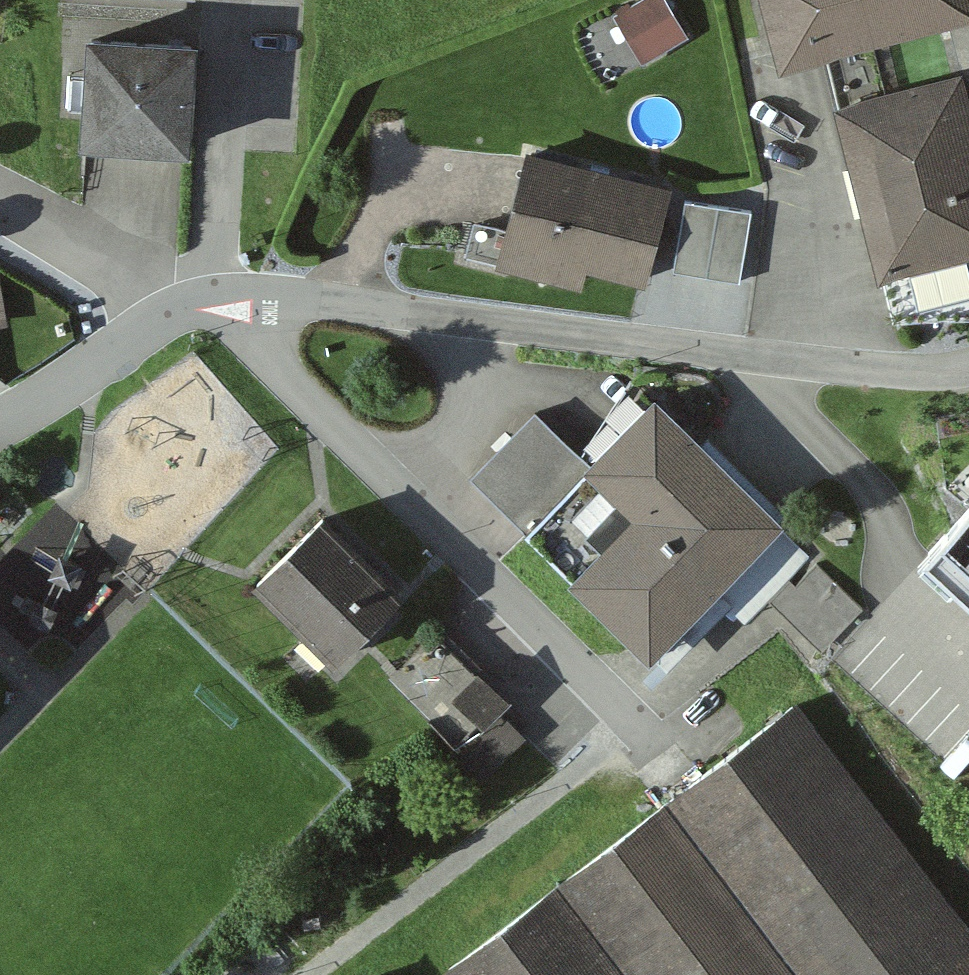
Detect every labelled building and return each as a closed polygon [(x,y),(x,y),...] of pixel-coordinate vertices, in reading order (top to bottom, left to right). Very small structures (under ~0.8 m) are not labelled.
[(615,9),(643,56),(686,32),(668,0),(631,0),(615,9)] [(779,59),(968,14),(968,0),(764,0),(779,59)] [(196,31),(85,23),(77,127),(188,135),(196,31)] [(837,98),(880,270),(908,263),(919,306),(968,294),(968,264),(966,250),(968,250),(968,80),(966,66),(837,98)] [(669,176),(524,140),(493,260),(578,282),(583,261),(644,276),(652,247),(666,251),(674,218),(660,214),(669,176)] [(754,204),(688,192),(674,263),(740,275),(754,204)] [(777,511),(654,389),(587,455),(523,520),(646,642),(777,511)] [(523,520),(587,455),(535,404),(471,469),(523,520)] [(925,540),(968,582),(968,494),(925,540)] [(402,580),(322,499),(251,570),(331,650),(402,580)] [(121,525),(78,529),(81,563),(68,564),(72,604),(97,602),(95,580),(127,577),(121,525)] [(789,572),(769,591),(822,645),(861,606),(818,563),(798,582),(789,572)] [(440,625),(388,676),(455,743),(507,692),(440,625)] [(798,695),(444,963),(453,974),(968,974),(968,923),(798,695)] [(527,732),(504,709),(463,749),(486,772),(527,732)]
